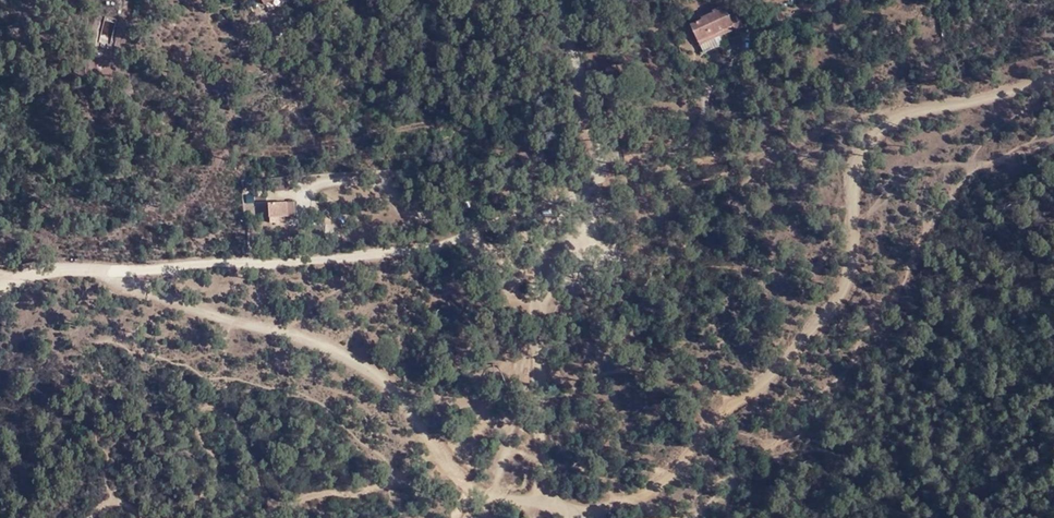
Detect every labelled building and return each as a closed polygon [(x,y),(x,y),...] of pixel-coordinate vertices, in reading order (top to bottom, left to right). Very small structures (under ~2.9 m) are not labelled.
[(733,22),(735,28),(737,32),(749,27),(743,11),(731,16),(726,4),(714,9),(716,13),(692,24),(701,42),(717,35),(724,32),(722,27),(733,22)] [(724,32),(735,28),(733,22),(722,27),(724,32)] [(717,35),(701,42),(705,52),(720,45),(717,35)] [(286,204),(268,206),(269,225),(277,225),(277,219),(287,218),(286,204)]
